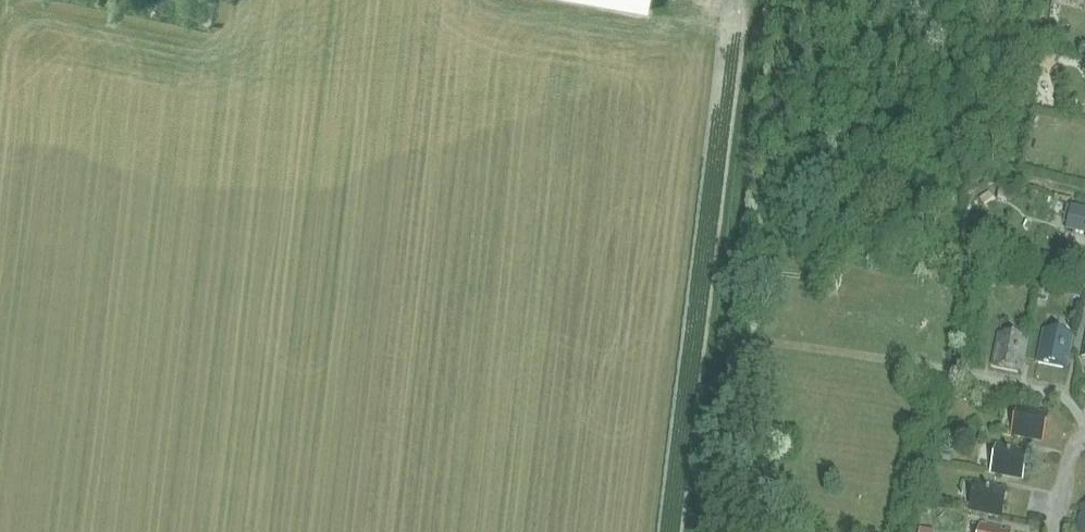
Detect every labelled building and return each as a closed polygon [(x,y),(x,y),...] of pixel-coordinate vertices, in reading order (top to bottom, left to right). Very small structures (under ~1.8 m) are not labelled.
[(648,11),(649,0),(588,0),(648,11)] [(1084,236),(1084,209),(1070,206),(1065,232),(1084,236)] [(1064,366),(1070,338),(1044,333),(1038,361),(1064,366)] [(1020,371),(1026,341),(999,336),(993,367),(1020,371)] [(954,388),(953,398),(966,400),(967,390),(954,388)] [(1049,411),(1016,406),(1010,436),(1044,442),(1049,411)] [(1029,450),(996,444),(990,474),(1023,481),(1029,450)] [(1008,488),(975,481),(968,513),(1001,519),(1008,488)]
